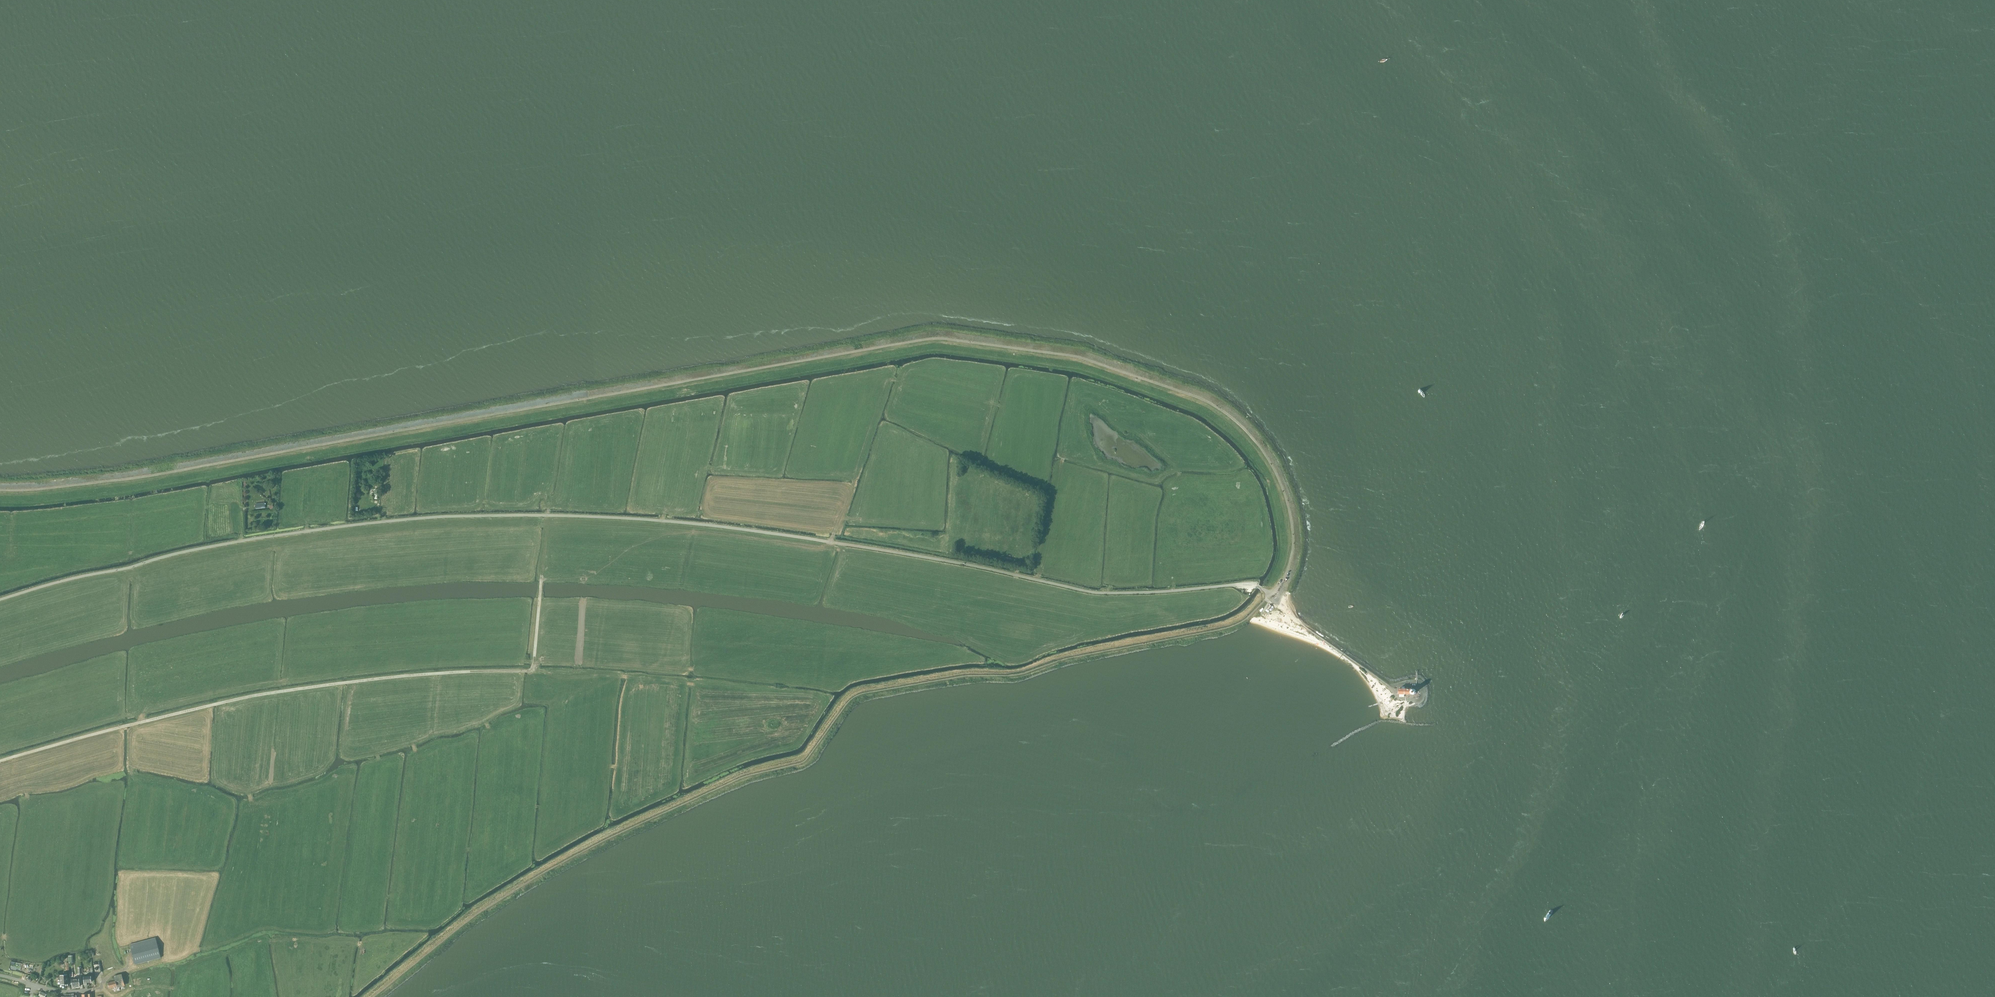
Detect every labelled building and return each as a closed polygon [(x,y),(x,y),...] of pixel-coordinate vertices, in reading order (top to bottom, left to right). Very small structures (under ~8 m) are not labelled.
[(135,965),(161,958),(156,938),(130,945),(135,965)] [(116,981),(108,983),(110,989),(114,988),(115,992),(121,990),(120,987),(125,986),(125,985),(122,974),(114,976),(116,981)] [(69,986),(69,984),(68,975),(61,975),(61,985),(66,985),(67,986),(69,986)] [(73,988),(80,987),(80,979),(72,980),(73,988)]
